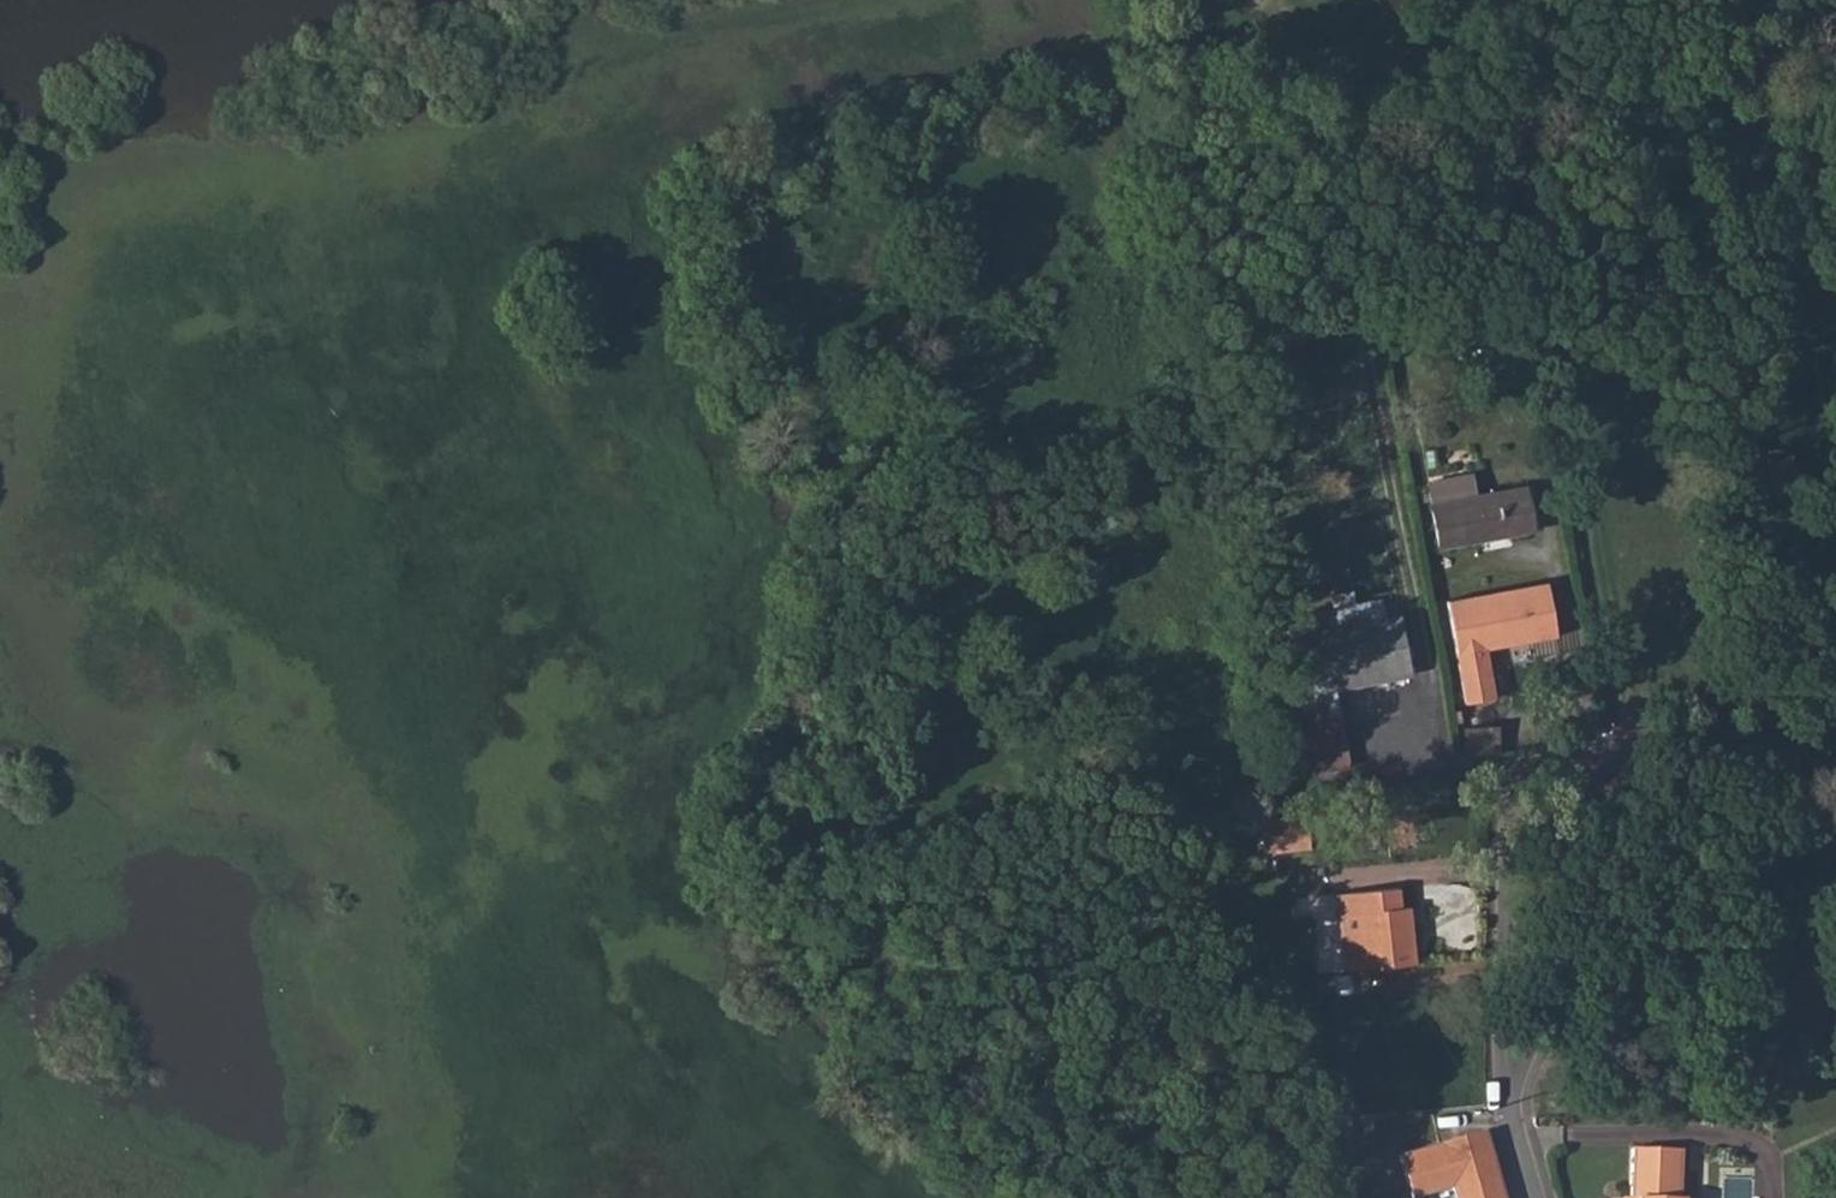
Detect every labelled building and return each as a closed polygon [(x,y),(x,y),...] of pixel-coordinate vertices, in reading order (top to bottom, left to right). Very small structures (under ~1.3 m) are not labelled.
[(1513,485),(1420,504),(1429,546),(1522,528),(1513,485)] [(1541,579),(1441,598),(1461,702),(1489,696),(1481,652),(1553,638),(1541,579)] [(1404,613),(1324,626),(1335,686),(1414,674),(1404,613)] [(1335,686),(1324,626),(1294,631),(1317,768),(1347,764),(1335,686)] [(1458,725),(1458,750),(1493,750),(1493,725),(1458,725)] [(1320,867),(1315,838),(1291,841),(1290,835),(1269,838),(1274,873),(1320,867)] [(1421,967),(1420,911),(1411,911),(1410,891),(1348,893),(1349,967),(1421,967)] [(1673,1160),(1622,1157),(1620,1197),(1671,1197),(1673,1160)]
